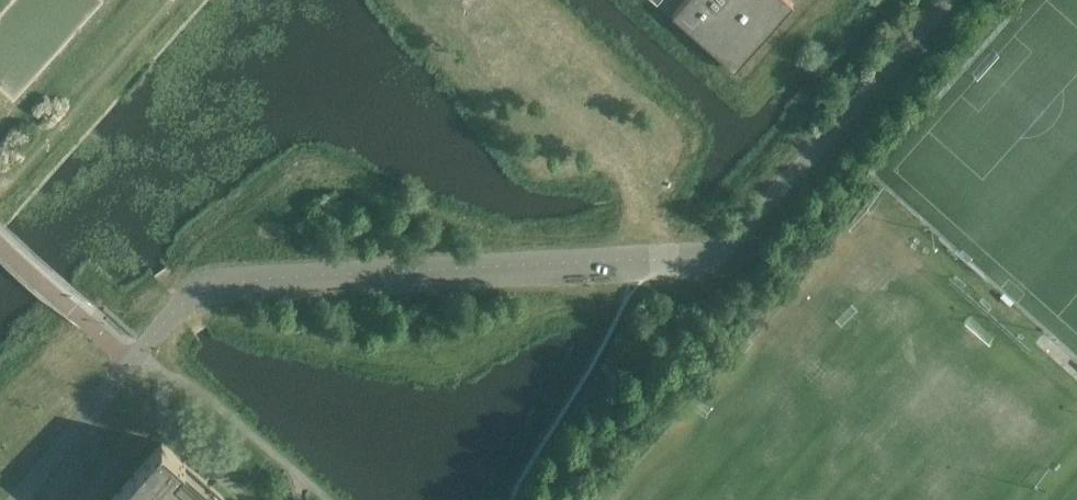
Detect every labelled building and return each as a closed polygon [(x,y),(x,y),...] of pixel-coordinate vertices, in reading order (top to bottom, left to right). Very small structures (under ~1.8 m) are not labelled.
[(673,14),(734,68),(793,3),(790,0),(685,0),(673,14)] [(162,441),(109,499),(228,499),(162,441)]
